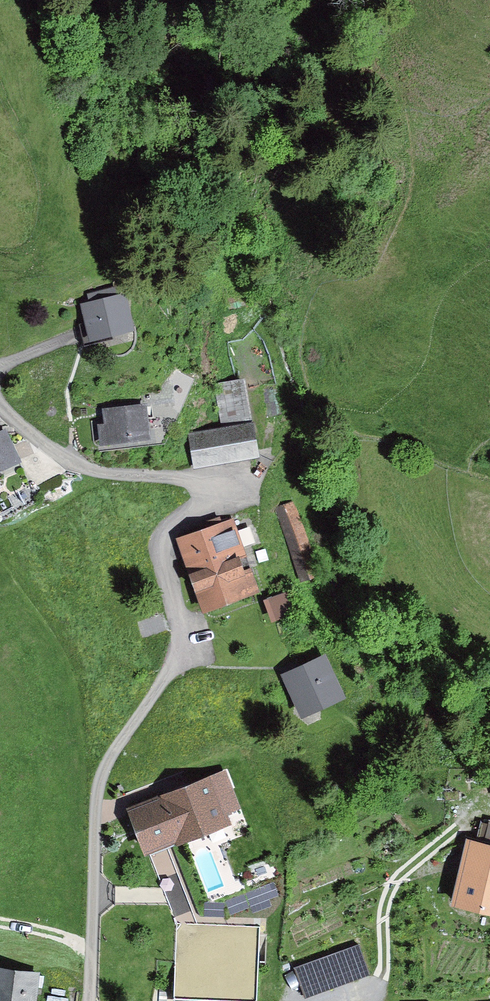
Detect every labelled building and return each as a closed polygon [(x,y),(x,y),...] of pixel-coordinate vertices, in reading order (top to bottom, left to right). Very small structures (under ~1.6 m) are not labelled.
[(125,297),(77,307),(85,346),(134,336),(125,297)] [(222,376),(226,421),(255,419),(251,373),(222,376)] [(102,413),(104,425),(98,426),(100,449),(150,443),(145,408),(102,413)] [(254,426),(187,436),(191,466),(258,456),(254,426)] [(11,464),(0,437),(0,469),(11,464)] [(294,502),(274,513),(290,582),(312,577),(294,502)] [(230,527),(174,543),(193,613),(250,597),(241,567),(230,527)] [(294,616),(286,594),(266,601),(273,623),(294,616)] [(327,655),(281,674),(299,716),(344,697),(327,655)] [(145,855),(245,817),(227,766),(127,809),(145,855)] [(489,823),(484,845),(472,842),(455,912),(489,920),(489,823)] [(359,945),(294,969),(306,1000),(371,977),(359,945)] [(31,973),(0,968),(0,1000),(27,1000),(31,973)]
